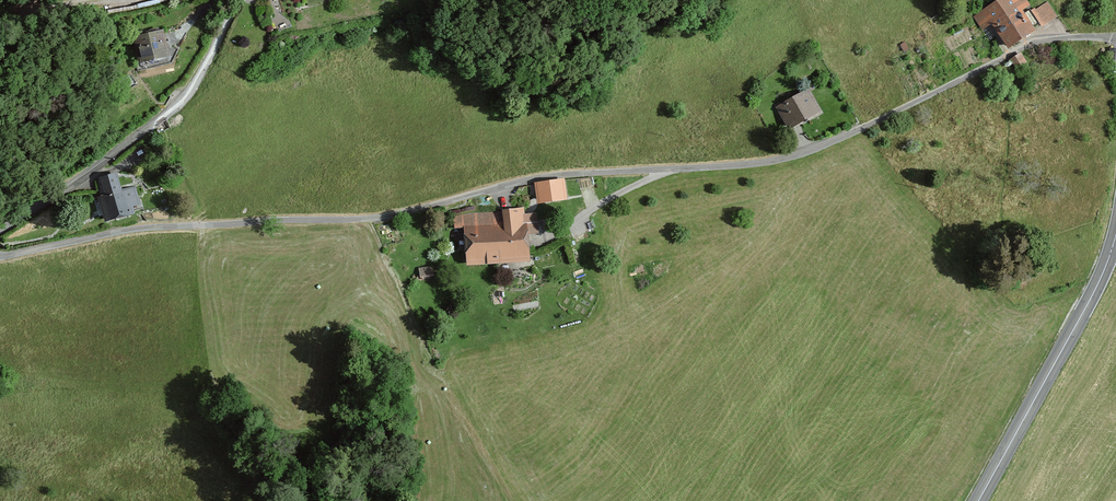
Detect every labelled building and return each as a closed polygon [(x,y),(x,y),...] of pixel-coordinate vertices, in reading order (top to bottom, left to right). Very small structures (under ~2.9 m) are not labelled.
[(973,16),(982,30),(993,23),(1010,49),(1059,17),(1049,0),(1047,0),(1034,8),(1028,0),(998,0),(973,16)] [(135,38),(141,66),(173,60),(167,31),(135,38)] [(1022,52),(1010,60),(1016,69),(1028,62),(1022,52)] [(810,87),(775,106),(789,131),(824,112),(810,87)] [(121,174),(96,182),(108,221),(134,213),(121,174)] [(563,180),(534,184),(536,203),(565,199),(563,180)] [(524,208),(460,214),(450,215),(452,230),(461,229),(464,267),(531,260),(528,235),(539,234),(537,213),(525,214),(524,208)]
